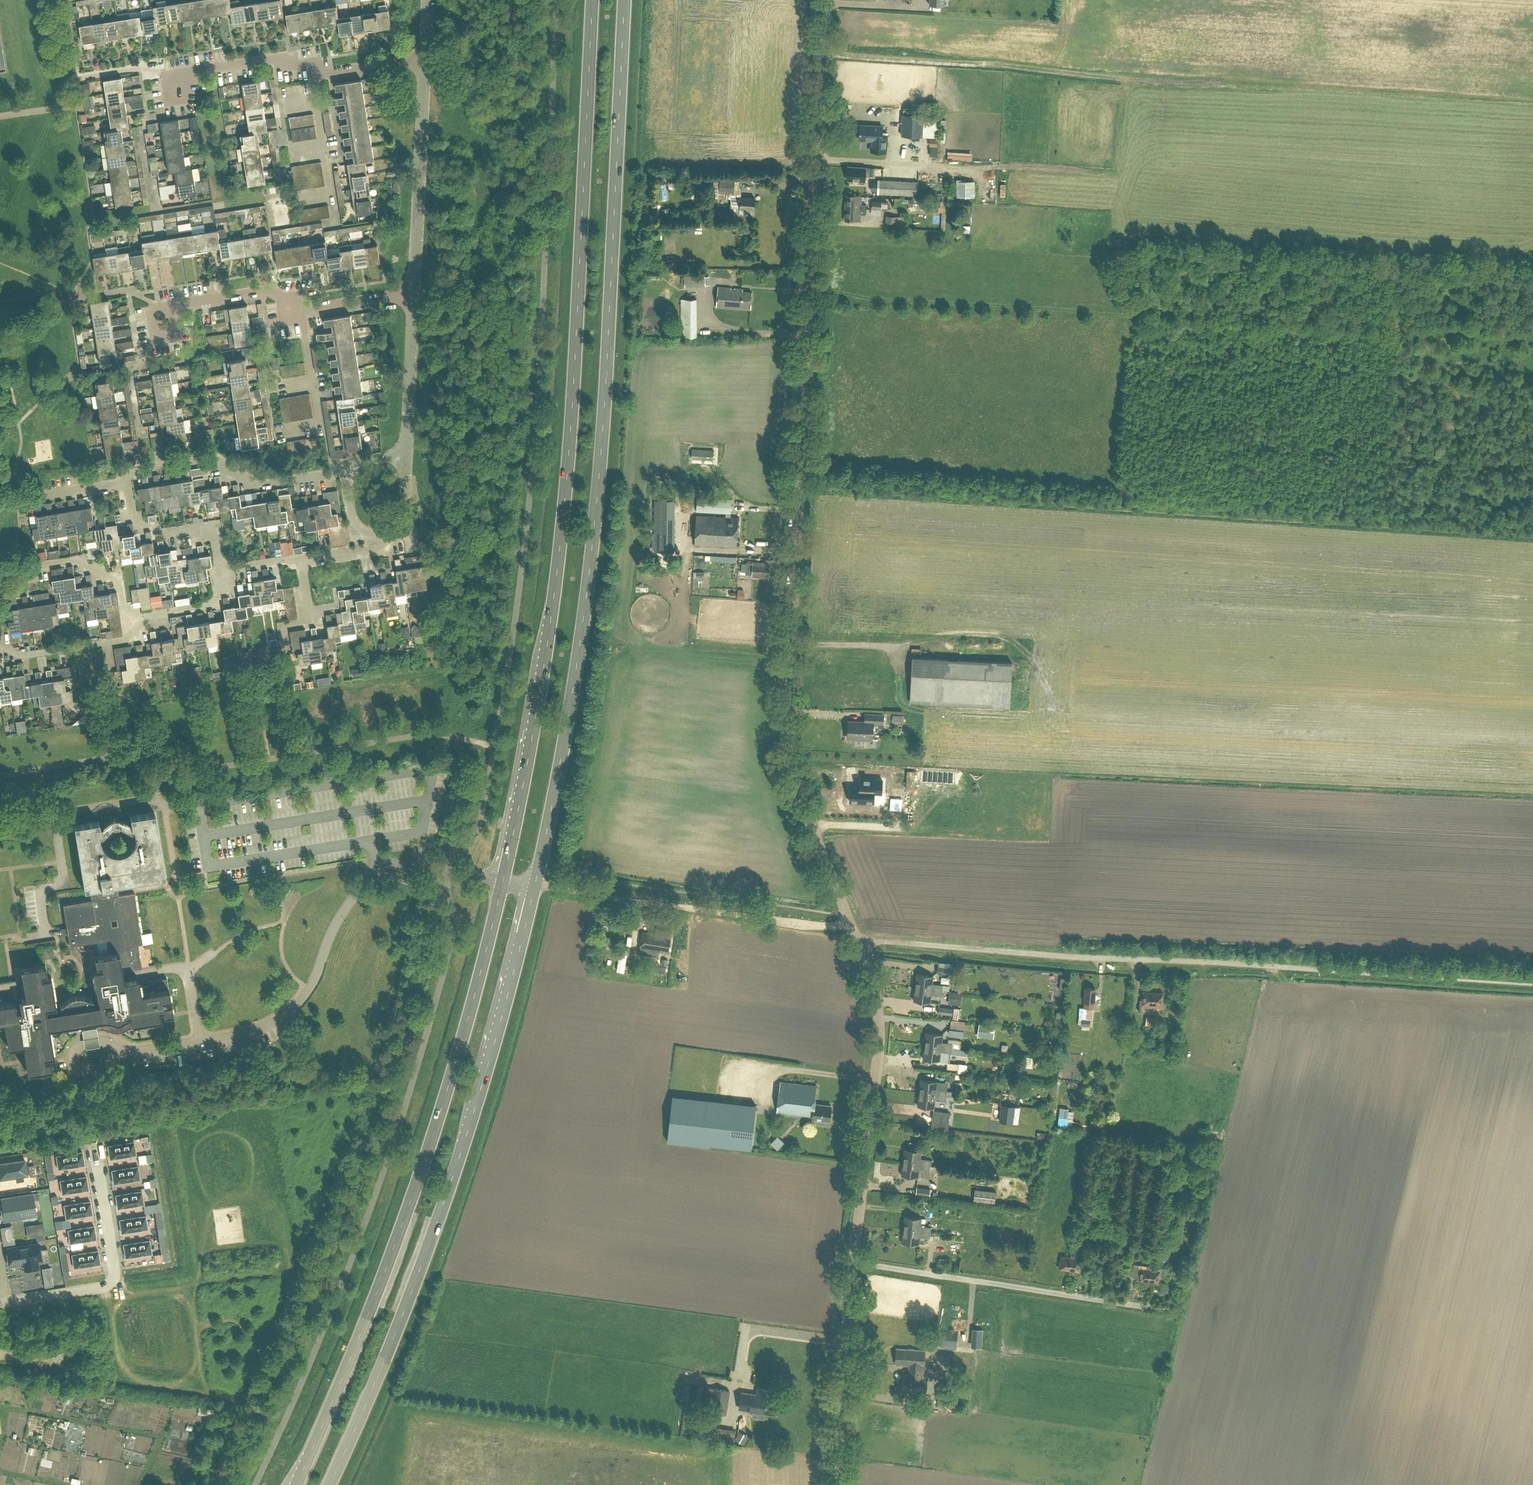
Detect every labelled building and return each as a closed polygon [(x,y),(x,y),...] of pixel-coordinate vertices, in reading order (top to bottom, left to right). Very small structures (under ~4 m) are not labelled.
[(95,3),(98,2),(97,0),(89,0),(89,4),(91,3),(92,8),(96,8),(95,3)] [(156,6),(153,6),(154,7),(155,13),(157,24),(169,22),(166,4),(166,0),(155,2),(156,6)] [(182,20),(194,18),(191,0),(179,2),(182,20)] [(191,0),(194,18),(206,16),(204,0),(192,0),(191,0)] [(206,16),(219,14),(217,0),(204,0),(206,16)] [(231,6),(230,0),(217,0),(219,14),(231,12),(230,6),(231,6)] [(271,18),(268,0),(267,0),(255,2),(258,20),(271,18)] [(271,18),(284,16),(281,0),(268,0),(271,18)] [(172,3),(166,4),(169,22),(182,20),(179,2),(172,3)] [(246,22),(258,20),(255,2),(243,4),(246,22)] [(233,24),(246,22),(243,4),(231,6),(230,6),(231,12),(233,24)] [(338,17),(337,5),(324,7),(327,25),(339,23),(338,17)] [(154,7),(141,9),(142,15),(145,33),(158,31),(157,24),(155,13),(154,7)] [(314,27),(327,25),(324,7),(312,9),(314,27)] [(141,9),(129,11),(130,17),(133,35),(145,33),(142,15),(141,9)] [(302,29),(314,27),(312,9),(299,11),(302,29)] [(376,11),(378,29),(391,27),(388,9),(376,11)] [(289,31),(302,29),(299,11),(286,13),(289,31)] [(366,31),(378,29),(376,11),(363,13),(366,31)] [(354,33),(366,31),(363,13),(351,15),(354,33)] [(341,35),(354,33),(351,15),(338,17),(339,23),(341,35)] [(120,37),(133,35),(130,17),(118,19),(120,37)] [(108,39),(120,37),(118,19),(105,21),(108,39)] [(96,41),(108,39),(105,21),(93,23),(96,41)] [(83,43),(96,41),(93,23),(80,25),(83,43)] [(106,92),(124,90),(122,77),(104,80),(106,92)] [(365,160),(365,161),(375,159),(362,80),(362,79),(335,83),(336,90),(346,88),(347,95),(331,98),(332,104),(348,101),(349,108),(339,110),(341,117),(350,115),(351,122),(342,123),(343,130),(352,128),(353,135),(344,136),(345,143),(354,141),(355,148),(346,150),(347,156),(356,155),(357,161),(358,162),(365,160)] [(245,96),(262,93),(260,80),(243,83),(245,96)] [(108,105),(131,101),(143,99),(143,93),(130,95),(130,96),(125,97),(124,90),(106,92),(108,105)] [(245,96),(247,108),(264,105),(262,93),(245,96)] [(131,101),(132,108),(145,106),(143,99),(131,101)] [(126,102),(131,101),(108,105),(110,117),(128,114),(126,102)] [(248,121),(266,118),(264,105),(247,108),(248,121)] [(323,112),(325,123),(331,122),(329,111),(323,112)] [(122,128),(130,127),(128,114),(110,117),(112,129),(112,130),(122,128)] [(923,137),(924,115),(902,114),(901,135),(923,137)] [(268,131),(268,130),(267,125),(277,124),(282,124),(280,115),(276,116),(266,118),(248,121),(249,126),(239,128),(240,135),(258,132),(268,131)] [(163,134),(181,132),(179,119),(161,122),(163,134)] [(333,134),(331,122),(325,123),(327,135),(333,134)] [(148,124),(149,132),(157,131),(156,123),(148,124)] [(886,153),(888,134),(883,134),(883,127),(861,125),(860,134),(861,134),(860,140),(871,141),(870,152),(886,153)] [(299,140),(305,139),(303,127),(297,128),(299,140)] [(124,141),(122,128),(112,130),(112,129),(104,131),(106,144),(124,141)] [(165,147),(183,144),(181,132),(163,134),(165,147)] [(260,145),(258,132),(240,135),(242,148),(260,145)] [(108,156),(126,154),(126,153),(128,153),(131,149),(127,146),(125,147),(124,144),(128,144),(130,145),(135,144),(135,147),(139,146),(138,138),(134,139),(124,141),(106,144),(108,156)] [(167,159),(185,156),(183,144),(165,147),(167,159)] [(244,160),(262,157),(260,145),(242,148),(244,160)] [(127,160),(126,154),(108,156),(110,169),(128,166),(136,164),(136,161),(133,159),(127,160)] [(187,169),(185,156),(167,159),(170,172),(175,171),(187,169)] [(246,172),(264,170),(262,157),(244,160),(246,172)] [(367,173),(365,161),(365,160),(358,162),(357,161),(348,163),(350,176),(367,173)] [(293,178),(300,177),(298,165),(292,166),(292,170),(293,176),(293,178)] [(112,181),(130,178),(128,166),(110,169),(112,181)] [(874,168),(871,168),(848,166),(847,179),(865,180),(865,175),(874,176),(874,168)] [(177,183),(195,181),(193,168),(187,169),(175,171),(177,183)] [(264,170),(246,172),(248,185),(266,182),(264,170)] [(352,188),(369,185),(367,173),(350,176),(352,188)] [(295,190),(302,189),(300,177),(293,178),(295,190)] [(755,197),(741,196),(742,193),(742,187),(739,186),(735,186),(735,178),(720,177),(720,181),(714,181),(713,189),(719,189),(719,191),(730,192),(730,196),(731,196),(731,197),(731,207),(730,213),(740,214),(740,208),(744,208),(754,209),(755,197)] [(114,193),(132,191),(130,178),(112,181),(114,193)] [(917,194),(918,182),(878,179),(877,193),(917,194)] [(960,196),(977,196),(977,180),(960,179),(960,196)] [(179,196),(197,193),(195,181),(177,183),(167,185),(160,186),(161,194),(169,193),(173,192),(176,189),(178,188),(179,196)] [(354,200),(371,198),(369,185),(352,188),(346,189),(347,195),(353,194),(354,200)] [(134,203),(132,191),(114,193),(116,206),(134,203)] [(865,214),(866,204),(861,204),(862,196),(847,195),(845,219),(860,220),(861,214),(865,214)] [(371,198),(354,200),(356,213),(373,211),(371,198)] [(881,209),(881,201),(872,200),(872,208),(881,209)] [(942,211),(942,200),(930,200),(929,211),(942,211)] [(94,212),(102,211),(101,203),(93,205),(94,212)] [(210,210),(211,218),(215,217),(215,213),(214,213),(213,205),(201,207),(202,211),(210,210)] [(318,219),(324,218),(322,206),(316,207),(318,219)] [(300,221),(307,220),(305,209),(298,210),(300,221)] [(896,228),(897,216),(886,215),(885,227),(896,228)] [(255,227),(243,229),(244,237),(247,255),(260,253),(257,235),(255,227)] [(192,229),(179,231),(180,232),(180,235),(183,253),(195,251),(192,233),(192,229)] [(220,241),(218,231),(218,229),(205,231),(208,249),(220,247),(219,241),(220,241)] [(235,257),(232,239),(228,240),(228,238),(226,238),(224,230),(218,231),(220,241),(219,241),(220,247),(222,259),(235,257)] [(195,251),(208,249),(205,231),(192,233),(195,251)] [(180,232),(167,234),(168,237),(171,255),(183,253),(180,235),(180,232)] [(257,235),(260,253),(272,251),(269,233),(257,235)] [(158,257),(171,255),(168,237),(155,239),(158,257)] [(235,257),(247,255),(244,237),(232,239),(235,257)] [(369,238),(363,239),(364,242),(364,246),(367,264),(380,262),(377,244),(371,245),(369,238)] [(146,259),(158,257),(155,239),(142,241),(143,248),(144,248),(146,259)] [(325,240),(313,243),(315,260),(328,258),(327,252),(327,249),(325,240)] [(364,242),(351,244),(352,248),(355,266),(367,264),(364,246),(364,242)] [(303,262),(315,260),(313,243),(300,244),(303,262)] [(291,264),(303,262),(300,244),(288,246),(291,264)] [(351,244),(339,246),(339,247),(339,250),(342,268),(355,266),(352,248),(351,244)] [(278,266),(291,264),(288,246),(275,249),(278,266)] [(339,247),(327,249),(327,252),(328,258),(329,270),(342,268),(339,250),(339,247)] [(147,266),(146,259),(144,248),(143,248),(131,250),(134,268),(147,266)] [(122,270),(134,268),(131,250),(119,252),(122,270)] [(109,272),(122,270),(119,252),(106,254),(109,272)] [(93,256),(96,274),(109,272),(106,254),(93,256)] [(705,274),(684,275),(685,287),(706,285),(705,274)] [(750,309),(752,292),(742,291),(743,288),(718,286),(716,306),(750,309)] [(93,314),(111,312),(109,299),(91,302),(93,314)] [(682,299),(681,336),(697,336),(697,299),(682,299)] [(232,320),(249,318),(247,304),(230,307),(232,320)] [(111,312),(93,314),(95,327),(113,324),(130,322),(129,315),(116,317),(117,318),(112,319),(111,312)] [(354,396),(363,394),(350,314),(324,318),(325,325),(334,323),(336,330),(319,333),(320,339),(337,337),(338,343),(328,345),(329,352),(339,350),(340,357),(330,358),(331,365),(341,363),(342,370),(333,372),(334,378),(343,376),(344,383),(335,385),(336,391),(345,390),(346,396),(346,397),(354,396)] [(249,318),(232,320),(234,333),(251,330),(266,327),(265,320),(255,322),(255,323),(250,324),(249,318)] [(113,324),(95,327),(97,340),(115,337),(132,334),(131,328),(118,330),(118,331),(114,332),(113,324)] [(251,330),(234,333),(229,334),(231,346),(236,345),(268,340),(267,334),(257,335),(257,336),(252,337),(251,330)] [(115,337),(97,340),(99,352),(117,349),(134,346),(133,340),(120,342),(120,343),(116,344),(115,337)] [(318,346),(312,347),(314,359),(320,358),(318,346)] [(117,349),(99,352),(101,365),(119,362),(119,361),(117,349)] [(280,367),(280,366),(279,356),(275,356),(271,357),(272,369),(280,367)] [(225,375),(230,374),(248,371),(246,358),(223,362),(225,375)] [(316,370),(322,369),(320,358),(314,359),(316,370)] [(298,363),(300,375),(306,374),(304,362),(298,363)] [(294,376),(300,375),(298,363),(292,364),(294,376)] [(154,378),(136,381),(137,389),(155,386),(178,382),(176,369),(171,370),(153,373),(154,378)] [(232,386),(250,383),(248,371),(230,374),(232,386)] [(98,395),(116,392),(114,379),(96,382),(98,395)] [(251,390),(250,383),(232,386),(234,399),(252,396),(261,394),(266,393),(265,389),(264,381),(259,382),(261,389),(251,390)] [(178,382),(155,386),(157,398),(174,395),(180,395),(178,382)] [(100,408),(118,405),(116,392),(98,395),(100,408)] [(306,406),(312,405),(310,393),(304,394),(306,406)] [(159,411),(176,408),(174,395),(157,398),(159,411)] [(236,411),(254,408),(252,396),(234,399),(236,411)] [(356,408),(354,396),(346,397),(346,396),(337,398),(339,411),(356,408)] [(102,420),(119,417),(118,405),(100,408),(102,420)] [(149,412),(141,414),(142,419),(160,416),(161,423),(163,423),(178,420),(183,419),(182,407),(176,408),(159,411),(149,412)] [(238,423),(256,421),(254,408),(236,411),(238,423)] [(341,423),(358,421),(356,408),(339,411),(341,423)] [(104,432),(121,429),(119,417),(102,420),(104,432)] [(178,420),(163,423),(165,435),(169,435),(186,432),(192,431),(190,418),(183,419),(178,420)] [(257,427),(256,421),(238,423),(240,436),(258,433),(267,431),(272,431),(270,418),(265,419),(266,426),(257,427)] [(343,436),(360,433),(358,421),(341,423),(343,436)] [(106,445),(123,442),(121,429),(104,432),(106,445)] [(159,436),(151,437),(153,450),(154,450),(160,449),(161,449),(160,442),(170,440),(171,447),(188,445),(186,432),(169,435),(165,435),(159,436)] [(258,433),(240,436),(242,449),(260,446),(258,433)] [(360,433),(343,436),(345,449),(362,446),(360,433)] [(306,450),(313,449),(311,437),(305,438),(306,450)] [(300,451),(306,450),(305,438),(298,439),(300,451)] [(123,442),(106,445),(108,457),(125,455),(124,449),(131,448),(132,454),(140,452),(138,440),(123,442)] [(335,450),(333,442),(329,443),(331,459),(344,457),(342,449),(335,450)] [(713,459),(714,450),(693,449),(692,458),(713,459)] [(191,468),(192,475),(209,472),(208,466),(191,468)] [(193,479),(192,475),(191,468),(186,469),(188,479),(182,480),(184,492),(189,491),(191,503),(202,501),(200,489),(195,490),(193,479)] [(184,492),(182,480),(180,470),(175,471),(176,478),(177,481),(171,482),(173,494),(178,493),(180,504),(191,503),(189,491),(184,492)] [(173,494),(171,482),(170,479),(171,479),(169,472),(164,473),(166,483),(160,484),(162,495),(168,494),(169,506),(180,504),(178,493),(173,494)] [(162,495),(160,484),(160,480),(159,474),(154,475),(155,481),(155,485),(150,486),(151,497),(157,496),(158,508),(169,506),(168,494),(162,495)] [(231,507),(229,495),(224,496),(222,485),(221,481),(220,475),(215,476),(216,482),(217,486),(210,487),(212,499),(218,498),(220,509),(231,507)] [(151,497),(150,486),(149,486),(149,482),(148,476),(143,476),(144,483),(144,486),(138,487),(140,499),(146,498),(147,509),(158,508),(157,496),(151,497)] [(212,499),(210,487),(206,488),(204,477),(193,479),(195,490),(200,489),(202,501),(207,500),(209,511),(220,509),(218,498),(212,499)] [(242,505),(240,494),(239,490),(238,483),(233,484),(235,494),(229,495),(231,507),(236,506),(237,516),(232,517),(234,529),(245,527),(244,516),(249,515),(247,503),(246,503),(247,504),(242,505)] [(280,498),(279,495),(278,488),(273,489),(274,496),(273,496),(274,499),(269,500),(271,511),(276,511),(277,522),(289,520),(287,509),(281,510),(280,498)] [(271,511),(269,500),(268,500),(268,497),(267,490),(262,491),(263,498),(263,501),(258,502),(260,513),(265,512),(267,524),(277,522),(276,511),(271,511)] [(337,511),(338,513),(341,512),(337,490),(328,491),(330,501),(332,512),(337,511)] [(339,524),(338,513),(337,511),(332,512),(330,501),(328,491),(323,492),(325,502),(319,503),(321,515),(326,514),(328,525),(339,524)] [(260,513),(258,502),(256,492),(251,492),(253,502),(247,503),(249,515),(254,514),(256,526),(267,524),(265,512),(260,513)] [(299,518),(298,507),(292,507),(291,497),(290,497),(290,493),(279,495),(280,498),(281,510),(287,509),(289,520),(294,519),(296,530),(306,529),(305,517),(299,518)] [(321,515),(319,503),(317,493),(312,493),(314,504),(308,505),(310,516),(315,515),(317,527),(328,525),(326,514),(321,515)] [(310,516),(308,505),(307,494),(301,495),(303,506),(298,507),(299,518),(305,517),(306,529),(317,527),(315,515),(310,516)] [(88,518),(94,518),(92,506),(86,507),(84,497),(79,497),(81,508),(83,519),(77,520),(79,532),(84,531),(86,542),(97,540),(95,528),(90,529),(88,518)] [(730,513),(731,499),(697,497),(696,510),(730,513)] [(83,519),(81,508),(75,509),(73,498),(68,499),(70,509),(72,521),(66,522),(68,533),(79,532),(77,520),(83,519)] [(72,521),(70,509),(64,510),(63,500),(57,501),(59,511),(61,523),(55,524),(57,535),(68,533),(66,522),(72,521)] [(654,525),(674,525),(675,500),(655,500),(654,525)] [(61,523),(59,511),(53,512),(52,502),(47,503),(48,513),(50,525),(44,526),(46,537),(57,535),(55,524),(61,523)] [(50,525),(48,513),(42,514),(41,504),(36,504),(37,515),(39,526),(33,527),(35,539),(46,537),(44,526),(50,525)] [(737,547),(739,517),(696,514),(695,544),(737,547)] [(108,537),(106,526),(105,526),(105,523),(105,522),(104,516),(99,517),(100,523),(96,524),(95,517),(94,518),(88,518),(90,529),(95,528),(97,540),(97,539),(102,539),(104,550),(115,548),(113,537),(108,537)] [(143,555),(142,543),(137,544),(135,533),(134,529),(133,522),(128,523),(129,530),(130,533),(124,534),(126,545),(131,545),(133,556),(143,555)] [(126,545),(124,534),(119,535),(117,524),(106,526),(108,537),(113,537),(115,548),(120,547),(122,558),(133,556),(131,545),(126,545)] [(290,543),(289,529),(281,529),(282,540),(275,541),(276,554),(283,553),(282,544),(290,543)] [(160,550),(155,551),(153,540),(151,530),(146,531),(148,541),(142,542),(142,543),(143,555),(144,555),(144,554),(149,553),(150,564),(145,564),(147,576),(158,574),(156,563),(162,562),(160,550)] [(162,562),(156,563),(158,574),(159,582),(170,581),(167,561),(173,560),(171,550),(171,549),(165,550),(164,546),(163,540),(163,539),(158,540),(158,541),(159,547),(160,550),(162,562)] [(196,568),(198,579),(209,578),(207,566),(213,565),(211,554),(204,555),(204,551),(203,544),(198,545),(199,552),(200,555),(201,567),(196,568)] [(201,567),(200,555),(194,556),(192,546),(187,547),(189,557),(191,569),(185,570),(187,581),(198,579),(196,568),(201,567)] [(173,560),(167,561),(170,581),(171,584),(187,581),(185,570),(191,569),(189,557),(187,547),(182,548),(184,558),(178,559),(177,555),(176,549),(171,550),(173,560)] [(52,558),(63,556),(62,548),(51,550),(52,558)] [(415,578),(416,589),(439,586),(436,568),(430,569),(429,563),(423,564),(422,554),(417,555),(418,565),(420,577),(415,578)] [(420,577),(418,565),(413,566),(411,556),(406,557),(407,567),(409,579),(404,579),(406,591),(407,597),(418,595),(416,589),(415,578),(420,577)] [(409,579),(407,567),(402,568),(400,558),(395,558),(396,569),(398,580),(393,581),(395,592),(406,591),(404,579),(409,579)] [(767,562),(753,561),(753,562),(747,562),(746,573),(752,573),(752,576),(769,577),(769,566),(766,566),(767,562)] [(77,587),(75,575),(73,565),(68,566),(70,576),(64,577),(66,589),(71,588),(73,599),(84,598),(82,586),(77,587)] [(52,579),(54,590),(55,590),(60,590),(62,600),(57,601),(57,600),(56,600),(58,613),(69,611),(68,600),(73,599),(71,588),(66,589),(64,577),(63,574),(62,567),(57,568),(58,574),(59,578),(52,579)] [(263,568),(264,575),(264,578),(265,578),(266,590),(261,591),(263,602),(285,599),(284,593),(283,588),(283,587),(277,588),(275,577),(269,578),(268,568),(263,568)] [(253,581),(248,582),(249,592),(250,592),(252,604),(263,602),(261,591),(266,590),(265,578),(264,578),(259,579),(258,576),(257,570),(257,569),(252,570),(253,577),(253,580),(253,581)] [(395,592),(393,581),(393,580),(387,581),(385,571),(380,572),(382,582),(384,594),(378,595),(380,606),(385,605),(387,616),(399,614),(397,602),(395,592)] [(368,596),(368,595),(370,608),(380,606),(378,595),(384,594),(382,582),(376,583),(375,573),(369,574),(371,584),(373,595),(368,596)] [(85,608),(87,619),(98,618),(96,606),(101,605),(100,594),(95,594),(91,574),(86,574),(88,585),(82,585),(82,586),(84,598),(84,597),(88,596),(90,607),(85,608)] [(96,606),(98,618),(109,616),(109,615),(108,610),(107,605),(113,604),(111,592),(105,593),(103,583),(98,583),(100,594),(101,605),(96,606)] [(251,604),(252,604),(250,592),(249,592),(244,593),(242,583),(237,583),(239,594),(240,605),(236,606),(236,605),(235,605),(237,618),(249,616),(247,605),(251,604)] [(370,608),(368,595),(362,596),(360,586),(355,587),(357,597),(356,597),(358,609),(353,610),(355,621),(366,620),(364,608),(369,607),(369,608),(370,608)] [(45,599),(46,602),(45,602),(47,614),(42,615),(44,626),(55,624),(53,613),(58,612),(58,613),(56,600),(51,601),(49,591),(44,592),(45,599)] [(47,614),(45,602),(40,603),(38,593),(33,594),(35,604),(36,616),(31,617),(33,628),(44,626),(42,615),(47,614)] [(161,594),(150,596),(152,606),(162,605),(161,594)] [(36,616),(35,604),(29,605),(27,595),(22,596),(24,606),(26,617),(20,618),(22,630),(33,628),(31,617),(36,616)] [(237,617),(237,618),(235,605),(229,606),(228,596),(223,597),(224,607),(226,618),(221,619),(223,631),(234,630),(232,618),(236,618),(237,617)] [(26,617),(24,606),(18,607),(17,597),(12,597),(13,607),(13,608),(14,619),(9,620),(11,631),(22,630),(20,618),(26,617)] [(358,609),(356,597),(345,599),(347,610),(342,611),(342,612),(343,622),(338,623),(338,622),(340,634),(340,635),(357,632),(355,621),(353,610),(358,609)] [(163,608),(171,606),(169,599),(162,600),(163,608)] [(222,631),(223,631),(221,619),(215,620),(213,610),(208,610),(210,621),(212,632),(206,633),(208,645),(219,643),(217,632),(222,631)] [(195,635),(197,646),(208,645),(206,633),(212,632),(210,621),(204,621),(202,611),(197,612),(199,622),(201,634),(195,635)] [(201,634),(199,622),(193,623),(192,613),(187,614),(188,624),(190,636),(185,636),(187,648),(197,646),(195,635),(201,634)] [(340,634),(338,622),(333,623),(331,613),(326,614),(327,624),(329,636),(324,636),(326,648),(337,646),(336,642),(335,635),(340,634)] [(181,649),(187,648),(185,636),(190,636),(188,624),(177,626),(179,637),(174,638),(175,649),(170,650),(172,661),(183,660),(181,649)] [(326,648),(324,636),(318,637),(317,627),(312,627),(313,638),(315,649),(309,650),(311,662),(322,660),(321,656),(320,648),(325,648),(326,648)] [(175,649),(174,638),(168,638),(166,628),(161,629),(163,639),(164,651),(159,652),(161,663),(172,661),(170,650),(175,649)] [(315,649),(313,638),(307,639),(305,628),(290,631),(293,652),(293,653),(298,653),(300,663),(302,663),(311,662),(309,650),(315,649)] [(151,641),(151,642),(153,652),(149,653),(148,653),(150,665),(161,663),(159,652),(164,651),(163,639),(157,640),(156,630),(150,631),(152,641),(151,641)] [(269,639),(270,646),(271,646),(278,645),(278,644),(277,638),(269,639)] [(139,666),(134,667),(136,678),(147,677),(145,665),(150,665),(148,653),(142,654),(142,650),(144,650),(143,643),(136,644),(137,651),(137,654),(139,666)] [(122,669),(124,680),(136,678),(134,667),(139,666),(137,654),(131,655),(130,645),(125,646),(126,656),(128,667),(122,668),(122,669)] [(114,648),(118,670),(122,669),(122,668),(128,667),(126,656),(125,646),(114,648)] [(252,650),(243,651),(245,665),(254,663),(252,650)] [(1010,707),(1012,662),(912,657),(910,701),(1010,707)] [(32,695),(30,682),(30,683),(25,684),(24,673),(23,673),(22,663),(17,663),(18,673),(13,674),(14,686),(20,685),(21,697),(32,695)] [(14,686),(13,674),(12,674),(12,671),(11,664),(6,665),(7,672),(7,675),(2,676),(3,688),(9,687),(10,698),(11,703),(22,702),(21,697),(20,685),(14,686)] [(2,676),(1,676),(1,673),(0,666),(0,700),(10,698),(9,687),(3,688),(2,676)] [(59,690),(61,701),(72,700),(71,689),(75,685),(74,683),(71,666),(56,668),(58,678),(52,679),(54,691),(59,690)] [(54,691),(52,679),(50,669),(46,670),(47,680),(41,681),(43,692),(48,692),(50,703),(61,701),(59,690),(54,691)] [(43,692),(41,681),(40,671),(34,672),(36,681),(30,682),(32,695),(32,694),(37,694),(39,705),(50,703),(48,692),(43,692)] [(849,721),(848,738),(873,739),(873,723),(883,723),(884,714),(866,714),(865,722),(849,721)] [(20,731),(27,730),(25,720),(18,721),(20,731)] [(898,754),(899,746),(888,745),(887,753),(898,754)] [(896,782),(914,783),(914,772),(896,771),(896,782)] [(850,786),(850,801),(874,802),(874,793),(882,793),(882,779),(860,778),(859,786),(850,786)] [(22,1044),(26,1071),(51,1067),(49,1055),(53,1054),(53,1053),(48,1027),(83,1021),(84,1029),(79,1030),(79,1031),(96,1028),(98,1028),(99,1028),(101,1028),(102,1028),(104,1028),(106,1029),(107,1029),(109,1030),(110,1031),(112,1031),(113,1031),(115,1031),(116,1031),(118,1031),(119,1031),(121,1031),(122,1030),(124,1030),(125,1029),(126,1028),(127,1027),(128,1027),(131,1026),(132,1026),(133,1026),(133,1025),(132,1025),(131,1023),(157,1018),(160,1018),(159,1014),(172,1012),(168,988),(167,988),(167,986),(149,989),(149,991),(140,992),(138,977),(123,979),(121,970),(141,967),(138,945),(138,944),(142,943),(134,892),(118,894),(116,887),(115,887),(114,884),(122,883),(165,876),(154,811),(129,815),(130,821),(131,828),(133,827),(134,835),(133,841),(131,846),(127,849),(122,852),(116,853),(111,852),(106,850),(102,846),(100,841),(98,833),(100,832),(98,820),(73,824),(84,889),(90,888),(91,898),(62,903),(63,910),(66,926),(67,932),(69,945),(105,939),(105,940),(106,940),(108,953),(94,955),(96,968),(92,968),(96,998),(97,998),(98,1002),(91,1003),(90,998),(92,998),(90,997),(88,997),(87,997),(83,995),(82,995),(80,995),(78,995),(76,995),(75,995),(73,995),(71,996),(69,996),(68,997),(66,998),(63,1001),(61,1002),(59,1003),(59,1004),(61,1003),(62,1008),(55,1009),(55,1005),(55,1004),(50,975),(41,976),(40,973),(46,972),(44,963),(20,967),(24,995),(18,996),(15,979),(0,982),(0,988),(6,987),(7,987),(7,986),(14,985),(16,1000),(0,1002),(0,1027),(4,1026),(7,1046),(22,1044)] [(639,947),(638,952),(653,954),(654,949),(668,952),(672,930),(656,927),(655,932),(642,930),(639,947)] [(636,972),(638,960),(630,959),(628,971),(636,972)] [(957,966),(952,966),(952,963),(939,961),(939,966),(938,966),(937,972),(951,974),(951,973),(957,974),(957,966)] [(915,986),(942,990),(943,984),(932,983),(933,975),(917,973),(915,986)] [(149,989),(167,986),(168,986),(166,977),(147,980),(148,984),(149,989)] [(941,995),(942,990),(915,986),(913,1000),(930,1002),(931,994),(941,995)] [(1093,1008),(1094,1002),(1095,988),(1086,987),(1084,1007),(1093,1008)] [(951,1002),(963,1003),(964,991),(952,990),(951,1002)] [(1162,1001),(1163,993),(1143,991),(1142,1000),(1140,1000),(1140,1005),(1164,1008),(1164,1002),(1162,1001)] [(964,1030),(965,1021),(951,1019),(950,1028),(964,1030)] [(995,1026),(978,1023),(977,1036),(993,1038),(995,1026)] [(924,1045),(952,1048),(952,1043),(942,1041),(943,1033),(926,1031),(924,1045)] [(924,1045),(923,1058),(939,1060),(940,1052),(949,1053),(951,1053),(966,1055),(967,1049),(960,1049),(952,1048),(924,1045)] [(920,1079),(919,1092),(946,1095),(947,1090),(936,1089),(937,1080),(920,1079)] [(830,1120),(831,1104),(815,1102),(817,1085),(780,1080),(776,1110),(813,1115),(812,1117),(830,1120)] [(945,1100),(946,1095),(919,1092),(917,1105),(934,1107),(935,1099),(945,1100)] [(668,1139),(667,1141),(710,1146),(710,1144),(751,1148),(756,1104),(705,1099),(673,1095),(668,1139)] [(1000,1121),(1012,1122),(1014,1106),(1002,1105),(1000,1121)] [(1068,1124),(1070,1110),(1059,1108),(1058,1113),(1061,1114),(1060,1123),(1068,1124)] [(949,1119),(950,1112),(934,1110),(933,1117),(949,1119)] [(780,1147),(786,1140),(780,1134),(773,1142),(780,1147)] [(136,1154),(134,1141),(108,1145),(110,1159),(136,1154)] [(903,1161),(930,1164),(931,1159),(920,1158),(921,1150),(904,1148),(903,1161)] [(84,1165),(82,1151),(56,1156),(58,1169),(84,1165)] [(25,1161),(0,1165),(0,1182),(16,1179),(16,1183),(23,1182),(23,1178),(27,1177),(25,1161)] [(929,1170),(930,1164),(903,1161),(901,1175),(918,1177),(919,1169),(929,1170)] [(140,1179),(138,1166),(111,1170),(113,1183),(140,1179)] [(86,1176),(60,1180),(62,1193),(88,1189),(86,1176)] [(929,1197),(930,1188),(917,1186),(915,1196),(929,1197)] [(994,1203),(995,1191),(975,1189),(974,1200),(994,1203)] [(144,1204),(141,1191),(115,1195),(117,1208),(144,1204)] [(31,1195),(0,1200),(4,1222),(35,1218),(31,1195)] [(90,1201),(64,1205),(66,1218),(92,1214),(90,1201)] [(147,1228),(145,1215),(119,1219),(121,1233),(147,1228)] [(905,1215),(903,1229),(930,1232),(931,1226),(927,1226),(920,1225),(921,1217),(905,1215)] [(44,1223),(26,1225),(28,1237),(45,1234),(44,1223)] [(1116,1233),(1118,1225),(1109,1223),(1108,1232),(1116,1233)] [(94,1225),(68,1230),(70,1243),(96,1239),(94,1225)] [(930,1237),(930,1232),(903,1229),(902,1242),(918,1244),(919,1236),(930,1237)] [(1171,1238),(1172,1233),(1157,1230),(1156,1236),(1171,1238)] [(125,1257),(151,1253),(149,1240),(123,1244),(125,1257)] [(25,1269),(38,1267),(37,1260),(41,1259),(39,1243),(6,1248),(9,1264),(25,1262),(26,1269),(25,1269)] [(1156,1256),(1157,1249),(1148,1248),(1147,1255),(1156,1256)] [(100,1263),(98,1250),(72,1254),(74,1267),(100,1263)] [(1061,1260),(1060,1268),(1070,1269),(1072,1254),(1071,1254),(1071,1257),(1061,1256),(1061,1260)] [(1083,1263),(1084,1256),(1072,1254),(1070,1269),(1077,1270),(1078,1267),(1080,1267),(1081,1262),(1083,1263)] [(1151,1281),(1153,1266),(1134,1263),(1132,1276),(1139,1277),(1139,1279),(1151,1281)] [(1153,1266),(1151,1281),(1158,1282),(1159,1276),(1164,1277),(1164,1274),(1165,1268),(1153,1266)] [(42,1270),(8,1275),(11,1295),(45,1289),(42,1270)] [(974,1345),(985,1346),(987,1327),(976,1326),(974,1345)] [(957,1346),(958,1332),(931,1330),(930,1344),(957,1346)] [(897,1348),(896,1362),(904,1362),(904,1364),(910,1365),(909,1377),(903,1376),(902,1390),(926,1392),(927,1376),(923,1376),(924,1366),(925,1350),(897,1348)] [(770,1389),(757,1387),(756,1394),(743,1391),(740,1407),(753,1409),(752,1415),(763,1417),(764,1411),(774,1412),(776,1400),(769,1398),(770,1389)] [(729,1390),(714,1388),(710,1410),(726,1413),(729,1390)] [(737,1438),(738,1428),(715,1425),(714,1435),(737,1438)]
